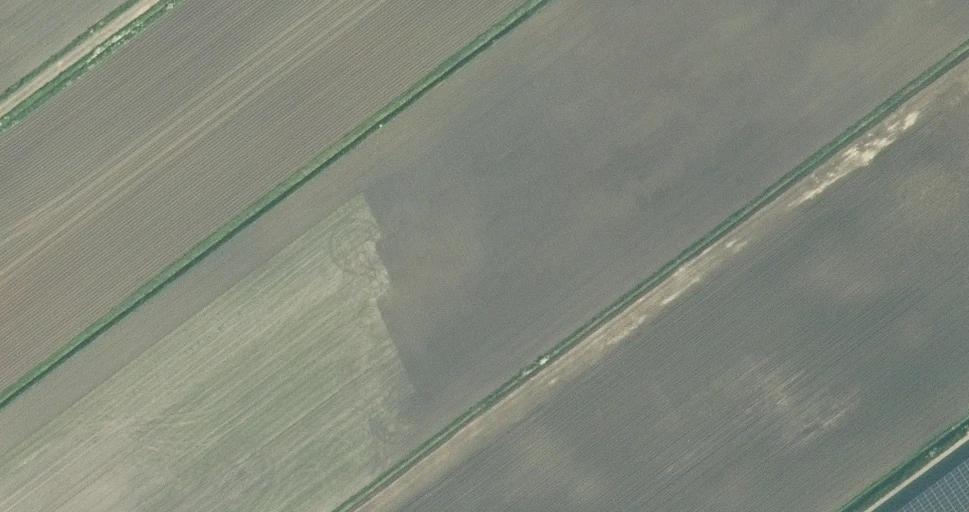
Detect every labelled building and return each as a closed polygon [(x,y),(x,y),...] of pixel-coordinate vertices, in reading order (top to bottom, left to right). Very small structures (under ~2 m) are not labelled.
[(890,511),(968,511),(968,454),(890,511)]
